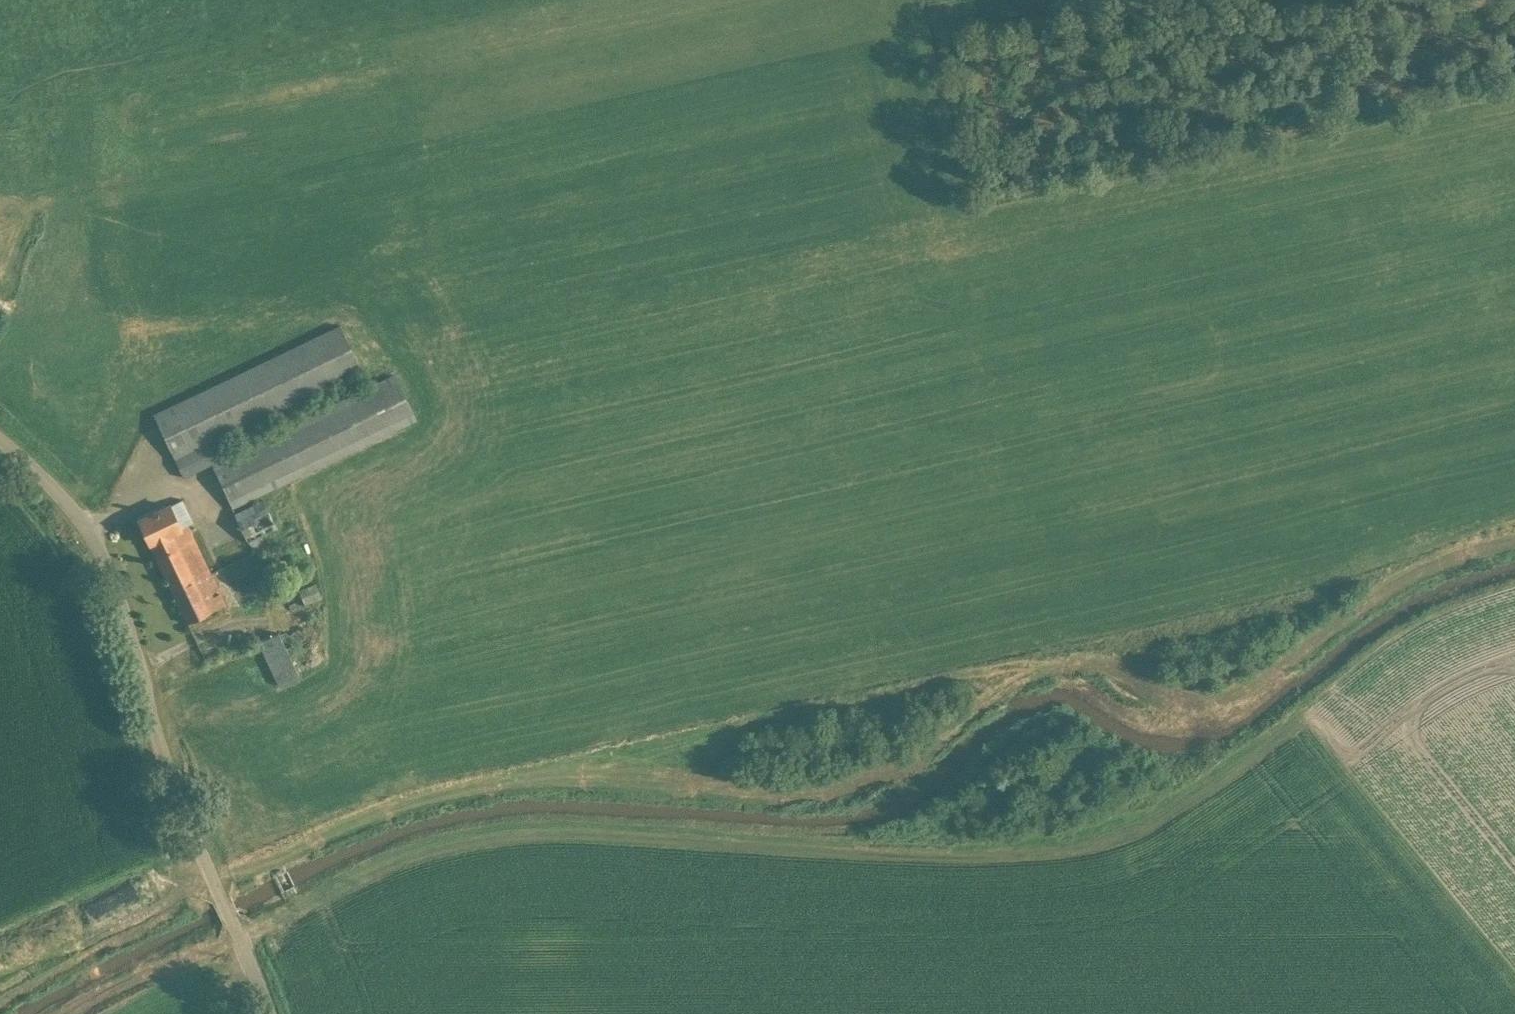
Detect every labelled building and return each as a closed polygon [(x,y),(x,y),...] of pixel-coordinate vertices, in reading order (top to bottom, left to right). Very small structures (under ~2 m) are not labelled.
[(229,448),(223,436),(361,369),(341,326),(154,415),(183,477),(212,464),(232,507),(416,419),(395,375),(216,461),(214,458),(223,454),(222,452),(229,448)] [(194,539),(188,525),(193,522),(182,499),(139,520),(156,557),(194,539)] [(234,513),(251,549),(263,543),(258,535),(276,526),(263,499),(234,513)] [(194,539),(156,557),(188,623),(226,605),(194,539)] [(315,582),(299,591),(266,606),(278,631),(258,641),(279,685),(332,658),(311,615),(305,605),(322,597),(315,582)]
